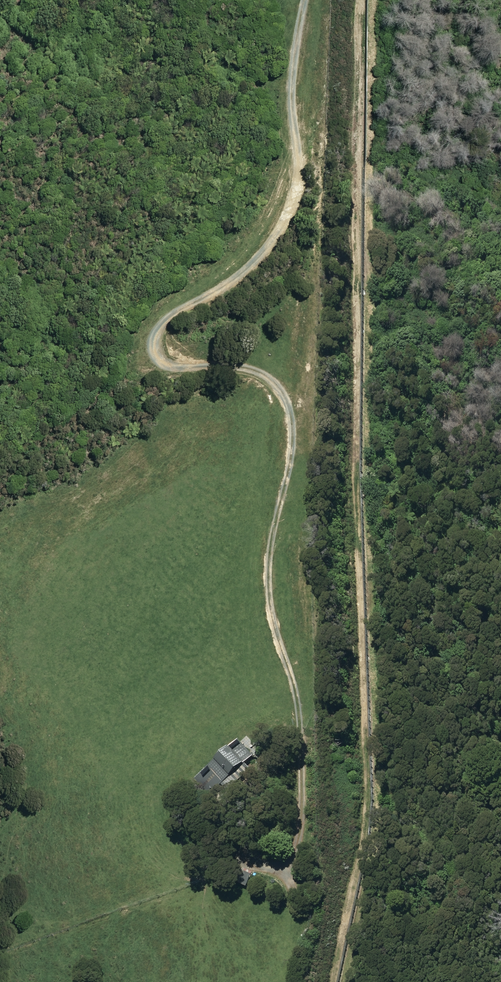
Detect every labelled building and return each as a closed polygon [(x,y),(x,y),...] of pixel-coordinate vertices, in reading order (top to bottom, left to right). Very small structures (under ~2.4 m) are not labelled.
[(193,779),(207,794),(251,754),(237,739),(193,779)]
